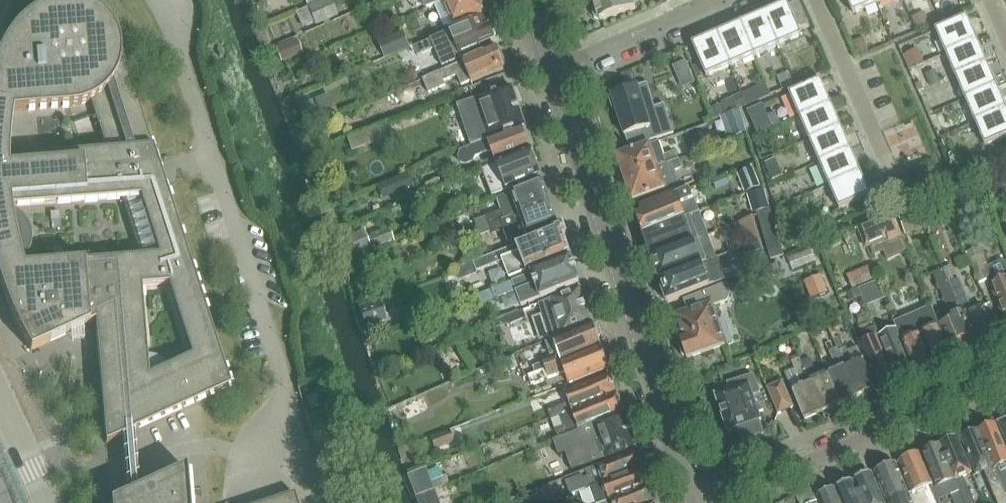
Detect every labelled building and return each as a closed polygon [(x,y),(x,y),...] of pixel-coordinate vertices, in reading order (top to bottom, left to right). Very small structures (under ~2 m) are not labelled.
[(309,6),(315,22),(316,24),(339,15),(332,0),(323,0),(309,6)] [(436,6),(445,28),(454,24),(454,26),(486,13),(481,2),(482,0),(450,0),(436,6)] [(596,5),(593,11),(596,18),(601,21),(636,9),(634,0),(594,0),(596,5)] [(876,0),(848,0),(853,13),(877,3),(876,0)] [(1,284),(6,298),(9,305),(12,313),(16,322),(22,334),(26,342),(31,350),(96,320),(106,442),(107,443),(119,438),(122,436),(136,430),(194,403),(231,386),(118,37),(117,34),(115,31),(112,25),(110,22),(108,19),(105,16),(101,13),(98,10),(95,8),(92,7),(89,5),(86,4),(83,3),(80,2),(76,1),(73,1),(70,1),(66,1),(63,1),(59,1),(56,2),(53,3),(50,4),(46,5),(43,7),(40,8),(35,12),(29,16),(24,20),(19,25),(15,30),(11,35),(7,41),(3,47),(0,53),(0,281),(1,284)] [(777,46),(802,36),(795,21),(796,21),(795,18),(794,19),(788,4),(764,14),(777,46)] [(925,11),(912,17),(918,30),(931,24),(925,11)] [(764,14),(740,24),(754,56),(777,46),(764,14)] [(431,39),(415,46),(418,55),(435,48),(443,67),(454,62),(482,51),(480,46),(496,39),(495,38),(496,34),(494,29),(491,28),(490,26),(487,28),(483,17),(431,39)] [(946,53),(977,40),(968,17),(936,30),(946,53)] [(753,56),(754,56),(740,24),(716,35),(730,66),(753,56)] [(716,35),(693,45),(707,76),(730,66),(716,35)] [(297,39),(276,48),(281,61),(302,52),(297,39)] [(406,39),(383,48),(386,58),(409,48),(406,39)] [(946,53),(946,54),(935,59),(939,68),(950,63),(956,76),(987,63),(977,40),(946,53)] [(865,41),(854,46),(858,55),(869,50),(865,41)] [(497,48),(424,79),(429,92),(445,85),(444,81),(458,75),(462,85),(471,81),(472,83),(506,69),(505,67),(507,64),(504,58),(501,57),(497,48)] [(918,48),(908,53),(913,67),(924,62),(918,48)] [(690,70),(687,61),(674,66),(677,75),(690,70)] [(966,99),(997,86),(987,63),(956,76),(966,99)] [(789,72),(778,77),(784,90),(794,85),(789,72)] [(801,118),(831,105),(821,81),(790,95),(801,118)] [(613,97),(610,98),(614,109),(617,109),(625,136),(626,135),(630,148),(674,134),(665,104),(655,107),(648,83),(612,94),(613,97)] [(966,99),(976,122),(1005,109),(1005,107),(997,86),(966,99)] [(400,91),(400,94),(401,98),(404,101),(408,101),(412,100),(414,97),(413,93),(412,90),(410,88),(406,87),(403,88),(400,91)] [(475,99),(459,105),(472,146),(523,128),(526,127),(513,87),(475,99)] [(743,94),(735,98),(739,108),(747,104),(743,94)] [(313,100),(300,105),(307,123),(320,118),(313,100)] [(722,105),(712,109),(716,118),(726,113),(722,105)] [(748,111),(757,133),(772,126),(763,105),(748,111)] [(811,141),(841,127),(831,105),(801,118),(811,141)] [(976,122),(986,145),(1001,139),(1004,138),(1003,138),(1005,136),(1005,109),(976,122)] [(741,110),(726,115),(734,135),(747,131),(741,110)] [(389,123),(348,138),(353,151),(394,136),(389,123)] [(821,163),(851,150),(841,127),(811,141),(821,163)] [(461,154),(459,158),(461,163),(466,165),(473,162),(476,156),(491,149),(497,164),(531,151),(530,148),(532,145),(530,139),(526,137),(523,128),(472,146),(462,150),(459,151),(461,154)] [(948,134),(941,137),(945,146),(952,143),(948,134)] [(305,141),(295,144),(299,154),(309,151),(305,141)] [(625,180),(678,160),(676,152),(665,156),(660,142),(617,157),(618,159),(616,162),(619,169),(622,170),(625,180)] [(831,186),(861,173),(851,150),(821,163),(831,186)] [(497,164),(483,170),(493,196),(508,190),(541,177),(537,165),(538,162),(535,155),(532,153),(531,151),(497,164)] [(766,163),(773,179),(784,174),(777,158),(766,163)] [(679,160),(626,180),(628,188),(627,191),(629,197),(632,199),(633,201),(664,190),(665,193),(680,187),(674,171),(681,168),(679,160)] [(754,167),(738,173),(746,192),(761,186),(754,167)] [(925,171),(931,184),(940,180),(934,167),(925,171)] [(917,175),(922,188),(931,184),(925,171),(917,175)] [(408,173),(398,177),(403,191),(414,186),(408,173)] [(861,173),(831,186),(840,208),(855,202),(855,203),(858,201),(871,195),(861,173)] [(908,179),(913,192),(922,188),(917,175),(908,179)] [(899,183),(904,196),(913,192),(908,179),(899,183)] [(502,211),(476,220),(479,229),(550,204),(546,195),(548,192),(545,185),(542,183),(542,181),(511,193),(498,198),(502,211)] [(904,196),(899,183),(890,187),(895,200),(904,196)] [(966,188),(950,196),(955,209),(972,202),(966,188)] [(645,216),(639,219),(645,235),(700,212),(691,189),(643,209),(645,216)] [(764,189),(748,194),(754,212),(770,207),(764,189)] [(550,204),(479,229),(481,236),(492,232),(493,235),(505,230),(505,231),(510,243),(521,239),(557,226),(557,225),(559,221),(556,214),(553,212),(550,204)] [(761,221),(774,218),(771,208),(758,212),(761,221)] [(920,208),(906,213),(909,221),(923,216),(920,208)] [(700,212),(645,235),(652,257),(702,237),(708,235),(703,222),(700,212)] [(962,215),(954,214),(957,225),(965,222),(962,215)] [(902,235),(896,220),(889,223),(886,216),(859,227),(867,246),(870,245),(889,236),(891,240),(902,235)] [(754,218),(739,223),(745,244),(760,239),(754,218)] [(764,231),(777,227),(774,218),(761,221),(764,231)] [(766,240),(779,236),(777,227),(764,231),(766,240)] [(394,240),(389,228),(367,237),(371,248),(394,240)] [(558,230),(474,262),(477,271),(504,261),(511,278),(521,274),(570,255),(571,255),(561,229),(558,230)] [(364,230),(345,239),(353,256),(371,248),(367,237),(364,230)] [(702,237),(652,257),(660,280),(717,257),(708,235),(702,237)] [(769,249),(782,246),(779,236),(766,240),(769,249)] [(760,240),(744,246),(747,256),(752,254),(762,250),(763,250),(760,240)] [(772,259),(785,255),(782,246),(769,249),(772,259)] [(969,252),(981,282),(989,279),(991,284),(1005,322),(1005,262),(1005,260),(989,266),(982,247),(969,252)] [(811,250),(789,258),(794,270),(816,261),(811,250)] [(717,257),(660,280),(668,303),(719,282),(725,280),(717,257)] [(513,281),(493,289),(497,299),(517,291),(522,305),(530,302),(580,284),(580,283),(571,260),(513,281)] [(778,264),(763,270),(766,277),(781,271),(778,264)] [(870,266),(848,275),(853,288),(876,279),(870,266)] [(944,270),(934,275),(948,309),(940,313),(939,316),(942,325),(955,353),(955,354),(955,355),(956,354),(958,358),(970,352),(969,349),(970,349),(970,348),(976,345),(949,282),(948,278),(944,270)] [(822,274),(805,281),(810,292),(816,289),(819,297),(829,293),(822,274)] [(960,278),(949,282),(976,345),(983,342),(983,343),(984,342),(985,345),(997,340),(996,337),(997,337),(984,305),(972,311),(971,310),(970,301),(960,278)] [(368,292),(361,295),(364,304),(380,297),(373,279),(364,283),(368,292)] [(878,281),(859,289),(862,297),(862,298),(865,306),(885,298),(878,281)] [(689,312),(678,316),(686,340),(682,341),(682,343),(680,347),(683,355),(687,357),(688,359),(726,345),(718,322),(720,321),(715,305),(728,301),(731,295),(727,285),(709,291),(685,300),(689,312)] [(552,299),(539,303),(552,339),(592,322),(581,288),(552,299)] [(858,288),(846,293),(850,302),(862,297),(859,289),(858,288)] [(380,301),(359,308),(366,327),(386,320),(380,301)] [(931,307),(895,323),(897,330),(916,372),(953,356),(939,326),(931,307)] [(519,310),(507,315),(511,324),(523,319),(527,318),(524,310),(520,312),(519,310)] [(873,322),(860,327),(863,333),(874,328),(875,328),(873,322)] [(544,363),(534,367),(536,373),(602,347),(599,339),(601,335),(599,328),(595,327),(595,325),(547,343),(552,356),(543,359),(544,363)] [(885,327),(877,331),(898,380),(900,379),(903,381),(909,378),(910,374),(916,372),(897,330),(888,334),(885,327)] [(867,343),(861,345),(866,357),(880,387),(881,390),(884,388),(889,386),(898,382),(898,380),(877,331),(875,328),(863,333),(867,343)] [(385,335),(367,341),(372,357),(390,352),(385,335)] [(841,338),(835,341),(838,348),(839,351),(846,348),(841,338)] [(536,373),(529,375),(533,384),(567,372),(571,384),(610,369),(610,368),(612,364),(609,358),(606,356),(602,347),(536,373)] [(846,348),(839,351),(859,398),(866,395),(865,394),(877,389),(863,358),(859,348),(849,352),(847,347),(846,348)] [(837,369),(828,374),(841,404),(852,400),(853,400),(859,398),(839,351),(838,348),(837,349),(830,352),(837,369)] [(515,357),(501,362),(505,372),(519,367),(515,357)] [(796,369),(786,373),(792,389),(806,420),(817,416),(818,416),(824,413),(802,362),(801,359),(793,363),(796,369)] [(810,359),(802,362),(824,413),(830,411),(830,409),(841,404),(828,374),(818,378),(810,359)] [(618,393),(612,375),(567,392),(570,403),(549,411),(552,420),(618,393)] [(783,382),(768,388),(779,414),(794,408),(783,382)] [(730,390),(716,395),(728,431),(740,427),(744,440),(763,433),(759,421),(762,420),(754,395),(750,384),(730,390)] [(618,393),(553,420),(560,438),(572,433),(580,430),(595,424),(624,413),(618,393)] [(317,394),(308,397),(310,404),(311,408),(321,406),(319,402),(317,394)] [(205,500),(206,491),(207,482),(207,473),(206,464),(206,455),(205,446),(203,438),(201,429),(199,420),(197,411),(194,403),(136,430),(122,436),(119,438),(123,497),(111,502),(205,502),(205,500)] [(560,438),(554,440),(559,455),(566,453),(572,471),(607,458),(637,447),(625,412),(625,413),(595,424),(594,424),(580,430),(572,433),(560,438)] [(980,432),(1005,495),(1005,468),(1004,463),(1005,462),(1005,448),(996,425),(980,432)] [(450,430),(431,437),(436,449),(454,442),(450,430)] [(980,432),(963,439),(978,474),(986,471),(1000,502),(1005,502),(1005,495),(980,432)] [(966,502),(975,502),(964,477),(973,473),(958,439),(942,446),(966,502)] [(942,446),(935,449),(932,447),(926,449),(926,453),(924,454),(939,488),(947,484),(956,502),(966,502),(942,446)] [(583,475),(567,481),(571,494),(586,488),(587,490),(591,489),(645,469),(641,457),(639,451),(638,451),(597,467),(586,471),(589,477),(584,479),(583,475)] [(913,494),(925,489),(931,502),(941,502),(920,454),(900,462),(913,494)] [(896,464),(876,473),(889,502),(912,502),(896,464)] [(409,474),(417,496),(435,489),(431,480),(426,468),(409,474)] [(596,502),(602,502),(651,486),(645,469),(591,489),(596,502)] [(446,475),(431,480),(435,489),(449,483),(446,475)] [(862,502),(885,502),(872,475),(853,483),(862,502)] [(853,483),(836,491),(841,502),(862,502),(853,483)] [(656,502),(651,486),(602,502),(656,502)] [(836,491),(819,498),(821,502),(841,502),(836,491)] [(294,493),(263,502),(298,502),(294,493)]
